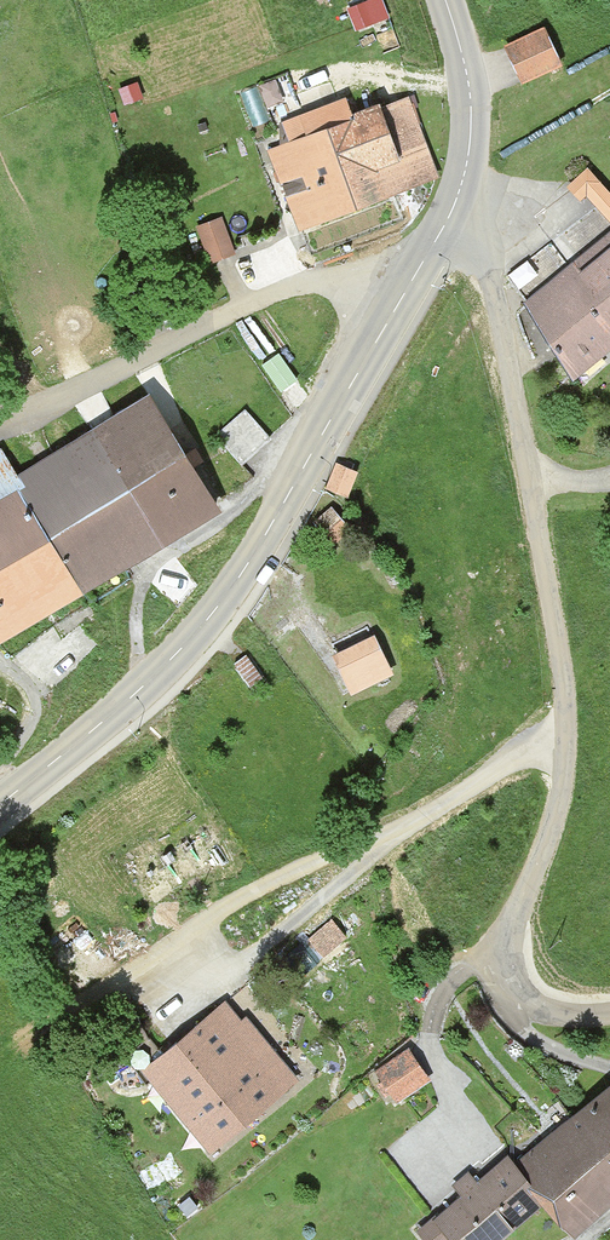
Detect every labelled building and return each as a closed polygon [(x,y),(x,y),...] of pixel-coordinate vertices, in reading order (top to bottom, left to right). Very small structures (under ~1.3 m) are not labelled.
[(349,1),(358,26),(392,13),(387,0),(352,0),(349,1)] [(505,44),(519,77),(556,60),(542,28),(505,44)] [(259,154),(289,229),(425,176),(395,100),(259,154)] [(588,161),(570,178),(609,219),(609,184),(588,161)] [(200,220),(213,256),(240,246),(227,210),(200,220)] [(577,369),(609,341),(609,242),(528,311),(577,369)] [(0,489),(0,620),(206,502),(150,404),(0,489)] [(347,689),(397,669),(380,626),(330,646),(347,689)] [(316,949),(348,935),(341,918),(309,932),(316,949)] [(224,1011),(152,1066),(211,1141),(282,1086),(224,1011)] [(406,1041),(376,1062),(398,1094),(428,1073),(406,1041)] [(427,1221),(442,1239),(483,1239),(544,1190),(571,1224),(609,1192),(609,1072),(427,1221)]
